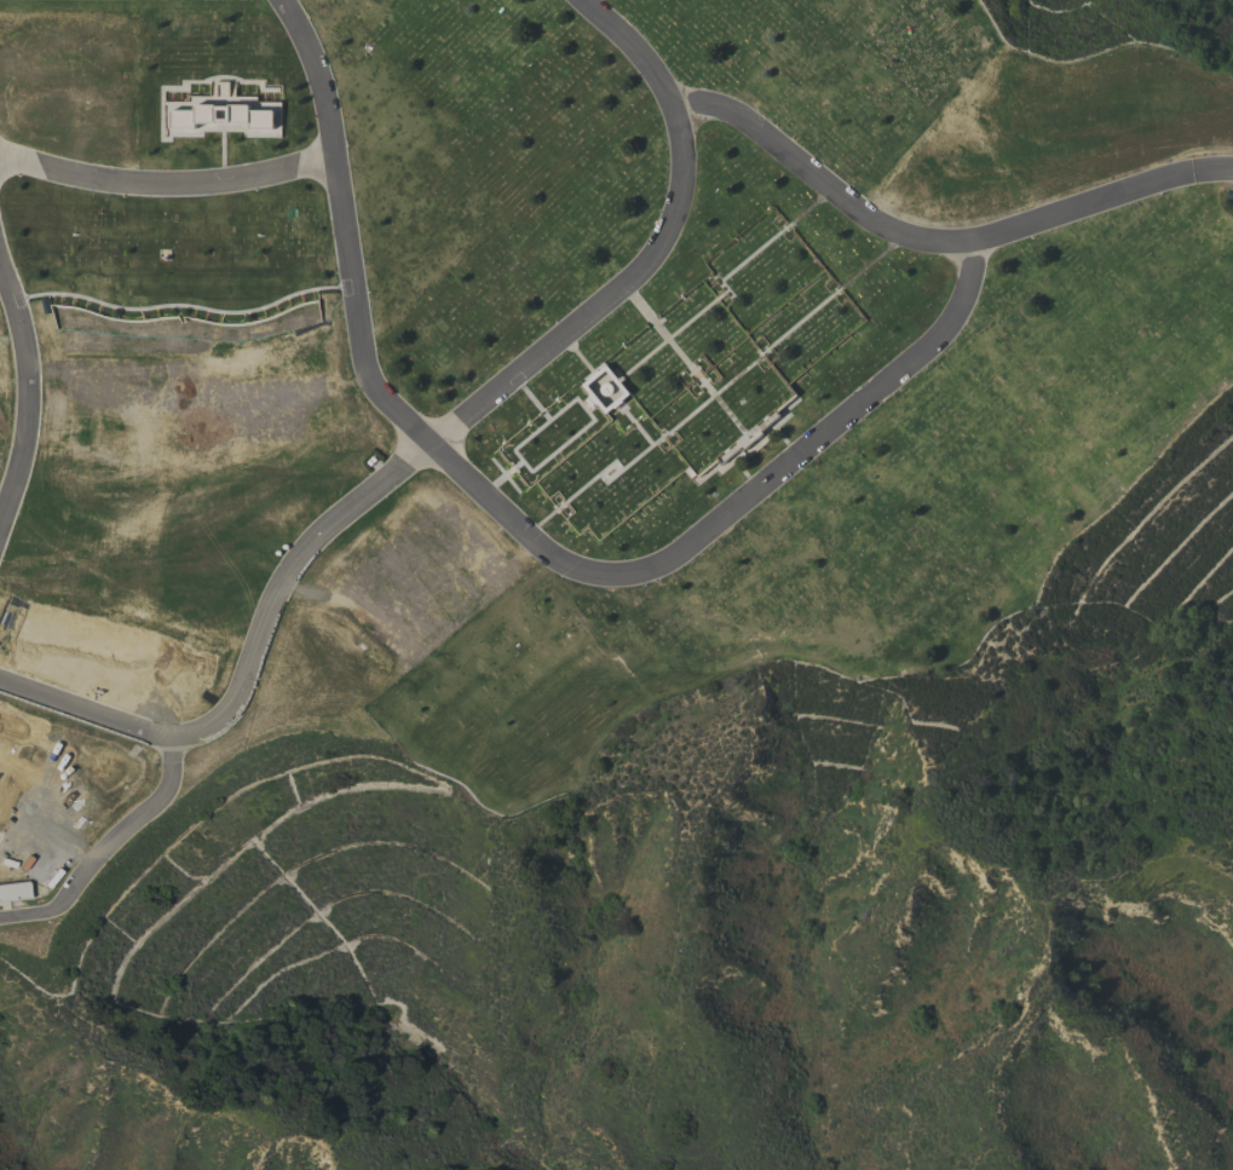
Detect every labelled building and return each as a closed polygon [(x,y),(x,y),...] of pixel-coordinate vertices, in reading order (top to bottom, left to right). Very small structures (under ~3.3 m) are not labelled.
[(195,110),(195,104),(217,104),(217,105),(230,106),(230,104),(250,104),(250,110),(275,110),(273,128),(249,128),(249,123),(230,122),(215,121),(215,123),(196,122),(196,128),(171,127),(171,109),(195,110)] [(630,393),(623,400),(624,402),(616,409),(615,408),(606,414),(599,404),(598,405),(589,396),(590,394),(582,385),(590,379),(589,377),(599,370),(607,364),(630,393)] [(28,898),(0,901),(0,883),(27,881),(28,898)]
